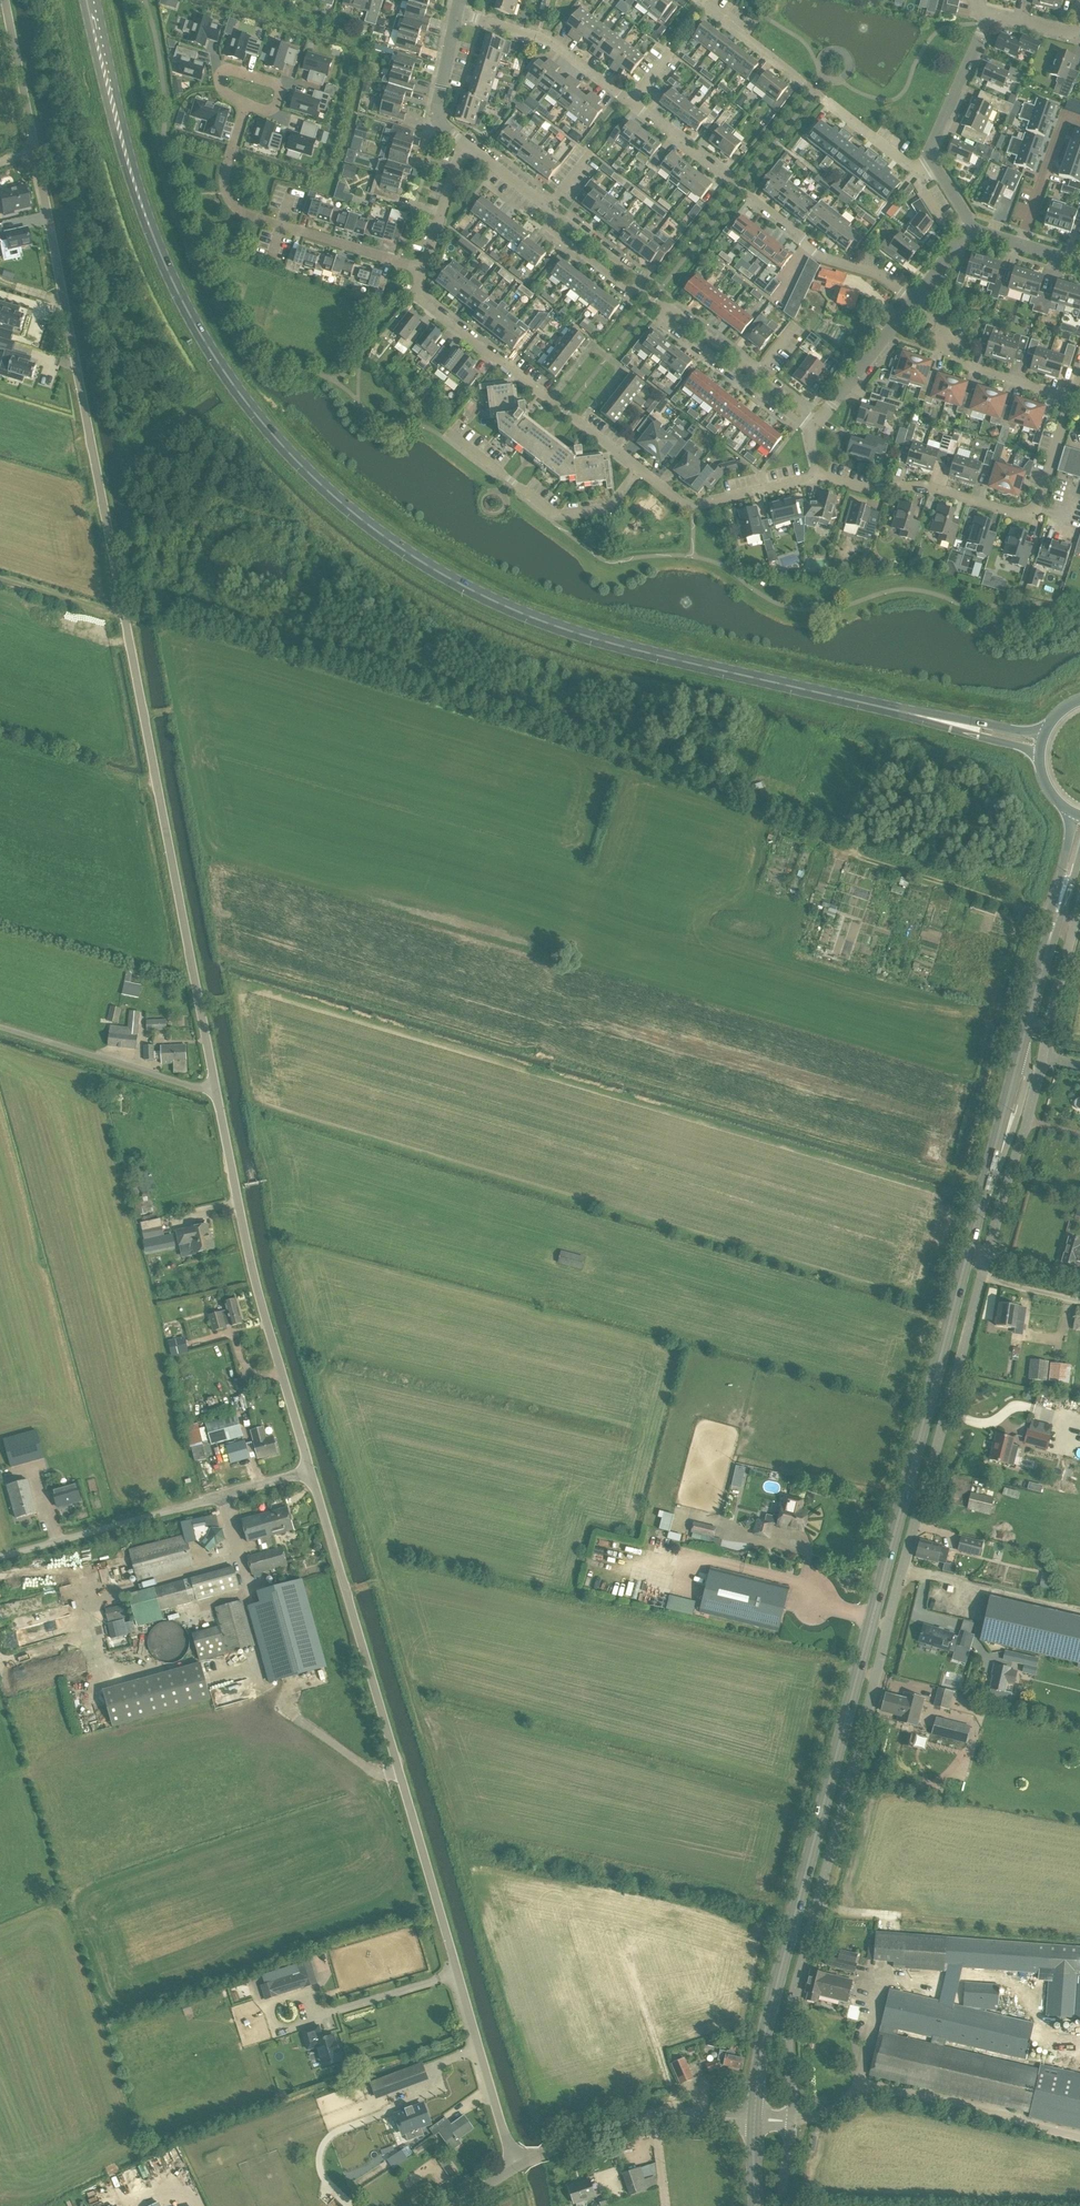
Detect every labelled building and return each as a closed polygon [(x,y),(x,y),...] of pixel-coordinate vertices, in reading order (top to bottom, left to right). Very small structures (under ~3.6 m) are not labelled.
[(372,37),(374,31),(375,25),(376,25),(376,24),(378,18),(383,1),(381,0),(344,0),(343,4),(353,7),(368,11),(364,22),(373,24),(370,36),(372,37)] [(409,3),(427,8),(430,1),(436,3),(436,0),(410,0),(409,3)] [(517,3),(506,0),(498,0),(495,10),(514,16),(517,3)] [(625,14),(630,7),(621,0),(616,7),(625,14)] [(635,1),(637,3),(638,3),(648,11),(657,0),(635,0),(635,1)] [(648,11),(659,19),(660,18),(665,23),(666,22),(669,18),(677,7),(672,3),(668,0),(657,0),(648,11)] [(934,13),(938,0),(930,0),(927,11),(934,13)] [(1046,7),(1059,10),(1061,0),(1047,0),(1046,7)] [(392,5),(386,3),(383,11),(389,13),(392,5)] [(399,16),(404,17),(405,17),(429,25),(431,17),(425,16),(427,8),(409,3),(407,10),(403,9),(401,10),(399,16)] [(591,17),(580,8),(573,18),(570,16),(565,23),(573,29),(568,36),(573,40),(591,17)] [(398,15),(393,30),(400,32),(419,37),(421,30),(426,32),(429,25),(405,17),(404,17),(399,16),(398,15)] [(217,41),(221,27),(211,24),(212,21),(196,16),(194,24),(187,21),(183,31),(191,34),(189,41),(205,46),(207,38),(217,41)] [(583,37),(589,42),(602,25),(591,17),(573,40),(579,43),(583,37)] [(378,18),(376,24),(382,26),(384,20),(378,18)] [(692,37),(702,44),(713,30),(704,22),(692,37)] [(227,25),(224,34),(231,36),(234,27),(227,25)] [(384,28),(375,25),(374,31),(382,34),(384,28)] [(594,46),(590,52),(595,56),(612,33),(602,25),(589,42),(594,46)] [(393,30),(389,44),(396,46),(396,47),(420,54),(422,47),(416,45),(419,37),(400,32),(393,30)] [(702,44),(711,51),(722,37),(713,30),(702,44)] [(657,40),(662,34),(658,31),(657,32),(655,32),(652,36),(657,40)] [(258,57),(263,43),(250,39),(251,38),(235,33),(227,56),(243,61),(246,53),(258,57)] [(604,54),(610,58),(623,41),(612,33),(595,56),(600,60),(604,54)] [(995,44),(996,44),(994,48),(1015,57),(1019,47),(1035,54),(1040,43),(1024,36),(1021,42),(1001,33),(1000,35),(999,35),(995,44)] [(511,43),(487,35),(483,48),(502,53),(507,55),(511,43)] [(711,51),(720,58),(731,44),(722,37),(711,51)] [(177,42),(168,39),(169,47),(174,49),(177,42)] [(611,68),(616,72),(633,49),(623,41),(610,58),(615,62),(611,68)] [(295,66),(299,52),(289,49),(290,47),(274,42),(266,66),(282,71),(285,63),(295,66)] [(720,58),(728,65),(740,51),(731,44),(720,58)] [(201,80),(206,64),(195,61),(198,53),(177,47),(173,62),(180,64),(177,73),(201,80)] [(483,48),(479,60),(498,66),(502,53),(483,48)] [(644,57),(633,49),(616,72),(621,76),(625,70),(631,74),(644,57)] [(728,65),(737,72),(749,58),(740,51),(728,65)] [(1073,57),(1058,51),(1049,74),(1056,77),(1054,82),(1061,85),(1057,95),(1066,99),(1073,82),(1064,79),(1073,57)] [(327,76),(332,60),(309,53),(304,69),(310,71),(307,81),(323,86),(326,76),(327,76)] [(393,54),(389,66),(394,67),(393,69),(412,75),(414,67),(420,69),(422,62),(398,54),(397,55),(393,54)] [(687,63),(690,59),(685,55),(681,59),(687,63)] [(531,71),(526,77),(537,86),(555,64),(549,59),(545,65),(539,61),(535,57),(527,68),(531,71)] [(758,65),(749,58),(737,72),(747,79),(758,65)] [(690,59),(687,63),(692,67),(696,63),(690,59)] [(479,60),(476,72),(494,78),(498,66),(479,60)] [(537,86),(548,94),(561,78),(555,73),(560,67),(555,64),(537,86)] [(1022,85),(1027,73),(1010,66),(1008,73),(987,64),(981,78),(1002,87),(1005,78),(1022,85)] [(410,82),(412,75),(393,69),(390,77),(389,76),(388,76),(387,76),(386,76),(385,77),(384,78),(383,82),(388,83),(413,91),(415,84),(410,82)] [(476,72),(472,84),(491,90),(494,78),(476,72)] [(757,74),(746,88),(752,92),(753,91),(763,98),(766,94),(777,80),(767,72),(762,78),(757,74)] [(708,73),(705,77),(711,82),(714,77),(708,73)] [(548,94),(558,102),(576,80),(570,76),(566,81),(561,78),(548,94)] [(671,78),(667,83),(673,87),(676,83),(675,82),(671,78)] [(558,102),(569,110),(582,94),(576,90),(581,84),(576,80),(558,102)] [(763,98),(762,100),(771,107),(772,108),(777,112),(787,99),(781,95),(787,87),(777,80),(766,94),(763,98)] [(705,81),(702,85),(708,90),(712,86),(705,81)] [(388,83),(384,98),(403,104),(405,96),(411,98),(413,91),(388,83)] [(723,91),(726,87),(721,83),(718,87),(723,91)] [(482,101),(487,102),(491,90),(472,84),(468,96),(482,101)] [(327,86),(324,94),(330,96),(334,97),(336,89),(327,86)] [(726,87),(723,91),(729,95),(732,91),(726,87)] [(659,103),(669,110),(680,96),(670,89),(659,103)] [(325,111),(330,96),(324,94),(315,91),(312,98),(296,93),(291,109),(316,117),(318,109),(325,111)] [(972,98),(966,111),(987,120),(992,108),(1008,115),(1013,105),(980,91),(976,100),(972,98)] [(569,110),(579,119),(597,96),(591,92),(586,98),(582,94),(569,110)] [(463,94),(459,107),(478,113),(483,114),(487,102),(482,101),(468,96),(463,94)] [(603,111),(597,106),(601,100),(597,96),(579,119),(590,127),(603,111)] [(669,110),(678,117),(689,103),(680,96),(669,110)] [(401,111),(403,104),(384,98),(379,113),(404,121),(407,113),(401,111)] [(1023,105),(1021,111),(1050,121),(1055,105),(1037,99),(1034,106),(1024,103),(1023,105)] [(209,121),(205,133),(218,137),(223,120),(225,120),(228,111),(215,106),(215,105),(208,102),(207,104),(196,101),(192,116),(209,121)] [(1016,101),(1013,107),(1017,109),(1021,111),(1023,105),(1016,101)] [(678,117),(687,124),(698,110),(689,103),(678,117)] [(456,119),(474,125),(478,113),(459,107),(456,119)] [(707,117),(698,110),(687,124),(696,131),(707,117)] [(719,115),(713,111),(710,115),(715,120),(719,115)] [(730,116),(725,111),(717,122),(722,126),(725,123),(730,116)] [(977,143),(982,145),(987,134),(982,132),(987,120),(966,111),(961,125),(964,126),(961,135),(977,143)] [(1021,111),(1018,119),(1028,122),(1026,130),(1044,136),(1050,121),(1021,111)] [(533,118),(528,124),(532,127),(535,124),(540,117),(536,114),(533,117),(533,118)] [(504,134),(498,141),(509,149),(521,134),(524,130),(510,119),(501,131),(504,134)] [(283,137),(273,134),(275,126),(259,121),(252,144),(268,149),(268,148),(279,151),(283,137)] [(824,171),(847,142),(852,136),(841,128),(839,131),(835,128),(832,131),(820,121),(807,139),(827,155),(819,166),(824,171)] [(311,156),(316,140),(314,139),(318,127),(304,122),(300,135),(292,133),(287,149),(311,156)] [(622,123),(610,138),(616,142),(620,136),(630,144),(641,130),(631,122),(627,127),(622,123)] [(720,127),(709,142),(720,150),(731,136),(735,131),(725,123),(722,126),(721,128),(720,127)] [(393,126),(387,145),(410,152),(413,145),(419,147),(421,140),(413,138),(414,133),(414,132),(410,131),(393,126)] [(630,144),(640,152),(651,137),(641,130),(630,144)] [(1071,141),(1079,145),(1079,132),(1075,130),(1071,141)] [(1012,137),(1009,145),(1038,155),(1043,140),(1025,133),(1022,141),(1012,137)] [(509,149),(519,157),(531,141),(521,134),(509,149)] [(720,150),(730,157),(741,143),(731,136),(720,150)] [(661,145),(651,137),(640,152),(636,157),(646,165),(645,165),(651,170),(663,155),(657,151),(661,145)] [(799,153),(807,143),(802,139),(793,149),(799,153)] [(982,145),(977,143),(975,149),(954,140),(948,154),(968,163),(972,154),(988,160),(990,157),(993,150),(982,145)] [(519,157),(529,164),(541,149),(531,141),(519,157)] [(1067,153),(1079,158),(1079,145),(1071,141),(1067,153)] [(860,147),(857,151),(847,142),(824,171),(825,171),(833,160),(854,176),(845,187),(851,191),(878,157),(867,148),(865,151),(860,147)] [(406,166),(410,152),(387,145),(383,159),(406,166)] [(739,149),(745,154),(748,150),(743,145),(739,149)] [(1009,145),(1006,153),(1016,157),(1014,164),(1032,171),(1038,155),(1009,145)] [(529,164),(539,172),(551,157),(541,149),(529,164)] [(1063,165),(1079,171),(1079,158),(1067,153),(1063,165)] [(659,170),(661,168),(671,176),(682,162),(672,154),(668,159),(663,155),(651,170),(656,174),(659,170)] [(347,156),(345,163),(353,165),(355,159),(347,156)] [(548,180),(560,165),(551,157),(539,172),(548,180)] [(886,168),(889,165),(878,157),(851,191),(857,196),(865,185),(886,201),(900,184),(888,174),(890,171),(886,168)] [(383,159),(382,159),(378,173),(402,180),(404,175),(409,177),(412,170),(406,168),(406,166),(383,159)] [(762,182),(768,186),(763,191),(774,199),(788,180),(793,175),(789,172),(788,172),(782,167),(785,164),(780,160),(762,182)] [(682,162),(671,176),(668,180),(678,187),(681,183),(692,169),(682,162)] [(622,175),(625,171),(615,163),(612,167),(622,175)] [(346,164),(342,176),(354,179),(357,167),(346,164)] [(1059,176),(1070,180),(1068,187),(1075,189),(1079,191),(1079,171),(1063,165),(1059,176)] [(1012,193),(1021,174),(1006,168),(998,186),(989,182),(980,203),(994,210),(1004,189),(1012,193)] [(678,187),(677,188),(687,196),(691,191),(702,177),(692,169),(681,183),(678,187)] [(387,199),(389,192),(398,195),(402,180),(378,173),(371,194),(387,199)] [(611,177),(617,182),(620,178),(614,173),(611,177)] [(712,186),(702,177),(691,191),(702,199),(712,186)] [(623,187),(627,183),(620,178),(617,182),(623,187)] [(774,199),(784,207),(798,188),(788,180),(774,199)] [(583,192),(590,197),(583,206),(593,213),(604,199),(608,194),(599,187),(591,181),(583,192)] [(906,198),(913,189),(909,183),(900,194),(906,198)] [(1063,185),(1061,192),(1073,196),(1075,189),(1068,187),(1063,185)] [(0,192),(0,202),(1,208),(2,214),(5,213),(5,215),(13,213),(13,211),(29,207),(25,186),(0,192)] [(851,191),(845,187),(842,191),(844,192),(849,196),(854,200),(857,196),(851,191)] [(631,193),(637,198),(641,193),(634,188),(631,193)] [(784,207),(794,215),(808,196),(798,188),(784,207)] [(839,188),(834,194),(839,198),(844,192),(842,191),(839,188)] [(315,202),(317,193),(310,191),(305,207),(312,209),(309,217),(336,225),(337,225),(341,213),(342,211),(315,202)] [(844,192),(839,198),(844,202),(849,196),(844,192)] [(647,198),(641,193),(637,198),(647,206),(650,201),(647,198)] [(604,199),(593,213),(603,221),(617,203),(618,202),(608,194),(604,199)] [(804,223),(806,220),(806,219),(818,204),(808,196),(794,215),(804,223)] [(657,202),(663,207),(666,202),(661,198),(657,202)] [(471,212),(481,220),(491,206),(482,199),(471,212)] [(907,230),(911,233),(920,239),(923,235),(924,236),(926,233),(925,233),(933,223),(931,222),(933,220),(920,199),(911,204),(917,214),(909,225),(910,226),(907,230)] [(806,219),(806,220),(816,227),(831,208),(821,200),(818,204),(806,219)] [(1052,200),(1044,225),(1057,229),(1064,208),(1066,204),(1052,200)] [(699,201),(696,205),(697,205),(702,209),(705,205),(699,201)] [(663,207),(668,211),(671,207),(666,202),(663,207)] [(892,207),(886,214),(892,218),(901,207),(896,202),(892,207)] [(603,221),(613,229),(623,215),(627,211),(617,203),(603,221)] [(876,215),(882,219),(891,207),(885,203),(876,215)] [(654,204),(651,209),(657,214),(661,209),(654,204)] [(481,220),(490,227),(501,213),(491,206),(481,220)] [(1057,229),(1071,234),(1075,220),(1079,221),(1079,207),(1077,212),(1064,208),(1057,229)] [(816,227),(824,233),(826,235),(841,216),(831,208),(816,227)] [(663,218),(667,214),(661,209),(657,214),(663,218)] [(364,233),(364,234),(392,242),(394,234),(401,237),(402,233),(406,221),(408,214),(392,210),(387,225),(369,219),(368,219),(368,221),(364,233)] [(859,214),(857,216),(862,219),(863,217),(866,214),(862,210),(859,214)] [(336,227),(363,236),(364,236),(364,234),(368,221),(341,213),(337,225),(336,225),(336,227)] [(490,227),(498,233),(500,235),(511,221),(501,213),(490,227)] [(613,229),(610,232),(620,240),(622,237),(623,237),(626,233),(631,226),(632,227),(634,224),(632,222),(623,215),(613,229)] [(723,232),(724,233),(727,236),(732,230),(735,233),(741,237),(752,224),(742,216),(738,221),(734,218),(723,232)] [(836,243),(848,227),(851,224),(841,216),(826,235),(836,243)] [(500,235),(509,242),(520,228),(511,221),(500,235)] [(620,240),(630,248),(645,228),(643,231),(634,224),(632,227),(631,226),(623,237),(622,237),(620,240)] [(741,237),(737,242),(747,250),(751,245),(760,233),(762,232),(752,224),(744,233),(741,237)] [(5,232),(9,250),(30,245),(26,227),(5,232)] [(855,233),(848,227),(836,243),(846,251),(851,245),(855,249),(863,239),(855,233)] [(509,242),(519,249),(527,239),(530,236),(520,228),(509,242)] [(630,248),(640,256),(651,242),(651,241),(655,236),(645,228),(630,248)] [(470,234),(468,233),(464,230),(461,234),(467,238),(470,234)] [(751,245),(747,250),(757,257),(758,256),(771,239),(763,233),(762,232),(760,233),(751,245)] [(908,262),(919,248),(900,234),(891,245),(886,241),(880,248),(893,258),(897,253),(908,262)] [(650,264),(655,258),(660,263),(675,243),(669,238),(665,244),(655,236),(651,241),(651,242),(640,256),(650,264)] [(473,257),(478,251),(462,239),(457,245),(473,257)] [(516,253),(526,260),(536,246),(527,239),(519,249),(516,253)] [(758,256),(757,257),(767,265),(771,260),(781,247),(771,239),(758,256)] [(864,244),(868,248),(872,243),(867,239),(864,244)] [(482,250),(485,246),(479,241),(476,245),(482,250)] [(546,254),(536,246),(526,260),(535,268),(546,254)] [(781,268),(792,255),(781,247),(771,260),(781,268)] [(295,264),(322,272),(323,272),(323,270),(327,257),(299,249),(297,256),(290,254),(285,270),(293,273),(295,264)] [(496,260),(499,256),(494,253),(493,252),(490,256),(496,260)] [(484,263),(488,258),(482,254),(478,258),(484,263)] [(355,264),(328,255),(327,255),(327,257),(323,270),(350,278),(354,266),(355,266),(355,264)] [(726,255),(723,259),(730,264),(733,260),(728,256),(726,255)] [(956,283),(957,283),(964,285),(966,277),(980,281),(987,260),(973,256),(968,270),(961,268),(956,283)] [(488,258),(484,263),(490,268),(494,264),(488,258)] [(809,258),(806,265),(816,273),(820,266),(809,258)] [(717,268),(721,263),(716,260),(712,264),(717,268)] [(990,298),(998,300),(999,296),(1004,281),(996,279),(1001,264),(987,260),(980,281),(989,284),(987,291),(992,292),(990,298)] [(436,282),(447,290),(464,269),(453,261),(436,282)] [(552,275),(561,282),(572,269),(562,261),(552,275)] [(721,263),(717,268),(721,272),(725,267),(721,263)] [(806,265),(803,272),(813,280),(816,273),(806,265)] [(350,278),(349,280),(376,289),(374,298),(381,300),(386,284),(379,282),(382,274),(355,266),(354,266),(350,278)] [(447,290),(457,298),(468,283),(463,279),(468,273),(464,269),(447,290)] [(504,279),(508,274),(501,269),(498,274),(504,279)] [(561,282),(571,290),(582,276),(572,269),(561,282)] [(1011,283),(1004,281),(999,296),(1006,298),(1009,290),(1023,294),(1029,273),(1015,269),(1011,283)] [(746,271),(743,274),(750,280),(753,276),(746,271)] [(803,272),(799,278),(810,287),(813,280),(803,272)] [(846,279),(820,272),(817,281),(836,287),(833,297),(839,299),(838,304),(854,309),(858,295),(842,291),(846,279)] [(1032,311),(1040,314),(1046,294),(1039,292),(1044,277),(1029,273),(1023,294),(1032,297),(1030,304),(1034,306),(1032,311)] [(508,274),(504,279),(510,283),(514,279),(508,274)] [(684,290),(694,298),(706,282),(696,275),(684,290)] [(571,290),(580,297),(591,284),(582,276),(571,290)] [(457,298),(467,306),(478,291),(483,285),(473,277),(468,283),(457,298)] [(342,278),(340,285),(346,288),(349,280),(342,278)] [(799,278),(796,285),(807,293),(810,287),(799,278)] [(768,286),(758,279),(755,283),(764,291),(768,286)] [(768,286),(764,291),(771,296),(779,284),(773,279),(768,286)] [(694,298),(703,305),(715,290),(706,282),(694,298)] [(1056,305),(1065,307),(1072,286),(1058,282),(1053,297),(1046,294),(1040,314),(1048,316),(1050,310),(1054,312),(1056,305)] [(813,283),(811,289),(819,292),(821,285),(813,283)] [(580,297),(590,305),(600,291),(591,284),(580,297)] [(524,294),(528,289),(522,285),(518,289),(524,294)] [(796,285),(793,292),(804,300),(807,293),(796,285)] [(1065,307),(1073,310),(1072,313),(1074,316),(1078,317),(1077,320),(1079,321),(1079,289),(1072,286),(1065,307)] [(528,289),(524,294),(531,299),(534,294),(528,289)] [(755,298),(758,293),(754,289),(750,294),(755,298)] [(703,305),(713,312),(725,297),(715,290),(703,305)] [(467,306),(476,314),(477,314),(488,299),(478,291),(467,306)] [(590,305),(599,312),(610,298),(600,291),(590,305)] [(793,292),(790,299),(801,307),(804,300),(793,292)] [(547,301),(550,297),(545,293),(542,297),(547,301)] [(758,293),(755,298),(759,301),(763,296),(758,293)] [(550,297),(547,301),(553,305),(556,301),(550,297)] [(713,312),(722,320),(734,304),(725,297),(713,312)] [(609,320),(620,306),(610,298),(599,312),(609,320)] [(476,314),(473,318),(483,326),(502,302),(498,306),(488,299),(477,314),(476,314)] [(790,299),(787,305),(797,313),(801,307),(790,299)] [(0,302),(0,339),(1,338),(11,341),(14,333),(12,333),(14,327),(21,329),(25,315),(18,313),(20,308),(0,302)] [(483,326),(493,334),(509,313),(504,309),(507,306),(502,302),(483,326)] [(722,320),(732,327),(744,312),(734,304),(722,320)] [(794,321),(794,320),(797,313),(787,305),(783,312),(794,321)] [(564,318),(567,314),(562,310),(559,313),(564,318)] [(742,335),(753,319),(744,312),(732,327),(742,335)] [(493,334),(503,342),(519,322),(519,321),(509,313),(493,334)] [(406,340),(420,323),(408,314),(395,332),(402,338),(398,342),(408,350),(412,345),(406,340)] [(567,314),(564,318),(570,322),(573,318),(567,314)] [(766,342),(773,333),(766,327),(770,322),(760,314),(752,325),(757,329),(749,340),(761,350),(762,348),(763,348),(765,347),(766,345),(767,343),(766,342)] [(543,323),(547,325),(552,320),(548,317),(543,323)] [(538,318),(529,329),(535,333),(539,327),(539,328),(543,323),(539,319),(538,318)] [(519,322),(503,342),(513,350),(520,341),(529,329),(523,325),(519,322)] [(585,330),(588,326),(582,322),(580,326),(585,330)] [(986,325),(982,340),(990,342),(986,356),(999,360),(1006,339),(999,337),(1001,330),(994,328),(986,325)] [(588,326),(585,330),(591,334),(593,331),(588,326)] [(442,335),(430,327),(425,333),(424,332),(418,340),(419,341),(417,345),(423,349),(417,357),(422,361),(420,362),(426,367),(437,353),(431,348),(442,335)] [(529,329),(520,341),(525,345),(530,340),(535,333),(529,329)] [(571,329),(564,338),(577,349),(585,339),(571,329)] [(644,334),(633,349),(639,353),(640,351),(649,358),(653,354),(663,340),(659,337),(661,335),(655,331),(654,333),(654,332),(649,338),(644,334)] [(1014,336),(1013,341),(1006,339),(999,360),(1012,364),(1017,351),(1025,353),(1029,339),(1017,335),(1014,336)] [(0,370),(0,375),(23,382),(24,377),(32,379),(37,365),(29,362),(30,357),(21,354),(21,355),(12,352),(15,342),(11,341),(1,338),(0,339),(0,340),(0,349),(6,351),(0,370)] [(531,343),(535,346),(539,341),(536,338),(531,343)] [(564,338),(556,348),(570,358),(577,349),(564,338)] [(1031,370),(1044,374),(1051,353),(1038,349),(1040,342),(1032,339),(1027,354),(1035,356),(1031,370)] [(653,354),(662,361),(673,347),(663,340),(653,354)] [(535,346),(531,343),(527,349),(531,352),(535,346)] [(1070,367),(1076,347),(1068,345),(1064,357),(1051,353),(1044,374),(1058,378),(1062,365),(1070,367)] [(682,355),(673,347),(662,361),(659,365),(668,372),(672,368),(682,355)] [(448,378),(465,357),(454,348),(448,356),(441,351),(431,363),(438,368),(438,370),(448,378)] [(556,348),(549,357),(563,368),(570,358),(556,348)] [(672,368),(668,372),(678,380),(682,376),(692,362),(682,355),(672,368)] [(895,356),(888,378),(899,381),(900,384),(908,386),(909,383),(910,381),(918,356),(916,355),(915,355),(914,355),(913,355),(911,356),(909,357),(903,355),(902,356),(900,356),(899,356),(897,356),(896,357),(895,356)] [(827,375),(837,363),(830,358),(823,366),(810,356),(795,377),(808,387),(821,370),(827,375)] [(909,383),(909,384),(922,388),(921,391),(928,393),(929,387),(932,378),(926,376),(930,363),(924,361),(924,360),(923,360),(923,359),(922,358),(921,358),(921,357),(920,357),(920,356),(919,356),(918,356),(910,381),(909,383)] [(475,365),(465,357),(448,378),(459,387),(460,386),(467,391),(476,379),(469,373),(475,365)] [(555,378),(563,368),(549,357),(541,367),(555,378)] [(625,357),(621,362),(626,367),(631,361),(625,357)] [(420,362),(417,365),(423,370),(426,367),(420,362)] [(631,370),(637,375),(639,371),(634,366),(631,370)] [(645,375),(639,371),(637,375),(642,379),(645,375)] [(684,387),(694,394),(706,379),(696,371),(684,387)] [(631,375),(623,384),(637,395),(644,385),(631,375)] [(933,398),(946,402),(954,377),(952,377),(950,377),(949,377),(948,377),(947,377),(945,378),(939,376),(936,389),(929,387),(928,393),(925,402),(931,405),(933,398)] [(956,412),(964,414),(968,399),(962,397),(966,385),(960,383),(960,382),(959,381),(958,380),(957,379),(956,378),(954,377),(946,402),(958,406),(956,412)] [(694,394),(703,401),(715,386),(706,379),(694,394)] [(497,418),(499,433),(560,481),(576,479),(576,485),(606,482),(607,489),(612,488),(608,460),(604,461),(603,456),(583,459),(582,449),(574,450),(576,460),(575,460),(523,420),(526,416),(525,404),(515,406),(513,386),(508,386),(507,382),(479,385),(480,390),(487,389),(491,419),(497,418)] [(623,384),(616,394),(629,405),(632,400),(642,407),(646,402),(637,395),(623,384)] [(703,401),(713,409),(725,393),(715,386),(703,401)] [(666,387),(663,391),(669,395),(672,392),(666,387)] [(986,390),(984,390),(979,389),(975,401),(968,399),(964,414),(971,417),(973,410),(985,414),(993,389),(991,389),(989,389),(987,389),(986,390)] [(993,389),(985,414),(992,416),(990,423),(996,424),(1002,426),(1007,411),(1001,409),(1005,397),(999,395),(999,394),(999,393),(998,393),(998,392),(997,392),(996,391),(995,390),(994,390),(993,390),(993,389)] [(713,409),(722,416),(734,401),(725,393),(713,409)] [(616,394),(608,403),(622,414),(629,405),(616,394)] [(886,405),(895,408),(901,410),(903,403),(888,398),(886,405)] [(722,416),(732,424),(744,408),(734,401),(722,416)] [(1013,413),(1007,411),(1002,426),(1014,430),(1017,424),(1024,426),(1031,401),(1030,401),(1029,401),(1027,401),(1026,401),(1025,402),(1023,402),(1017,401),(1013,413)] [(1044,409),(1038,407),(1038,406),(1037,405),(1036,404),(1035,403),(1034,402),(1032,402),(1031,401),(1024,426),(1031,428),(1029,435),(1034,436),(1032,443),(1039,445),(1044,430),(1038,428),(1044,409)] [(614,424),(622,414),(608,403),(601,413),(614,424)] [(858,422),(866,425),(867,427),(870,428),(873,427),(880,429),(883,419),(890,422),(891,422),(895,408),(886,405),(878,403),(875,410),(863,406),(862,406),(861,408),(859,409),(858,413),(859,416),(857,422),(858,422)] [(732,424),(741,431),(753,416),(744,408),(732,424)] [(639,444),(644,448),(644,449),(645,451),(645,452),(646,453),(648,455),(664,435),(659,431),(662,425),(650,415),(640,428),(648,433),(639,444)] [(741,431),(751,438),(763,423),(753,416),(741,431)] [(638,417),(633,423),(637,426),(642,420),(638,417)] [(629,428),(633,431),(637,426),(633,423),(629,428)] [(751,438),(760,446),(772,430),(763,423),(751,438)] [(905,440),(911,442),(917,425),(910,423),(905,439),(905,440)] [(678,455),(687,443),(675,434),(677,432),(670,427),(664,435),(648,455),(650,456),(652,457),(654,457),(655,457),(656,457),(661,461),(669,450),(677,456),(678,455)] [(770,453),(782,438),(772,430),(760,446),(770,453)] [(848,455),(856,458),(857,460),(860,461),(863,460),(869,462),(872,452),(880,454),(880,455),(881,455),(882,452),(885,453),(888,444),(885,443),(885,441),(867,435),(865,443),(852,439),(853,439),(852,438),(851,441),(849,442),(848,446),(849,448),(847,455),(848,455)] [(922,469),(922,470),(923,471),(927,472),(928,472),(929,471),(932,472),(939,451),(947,453),(951,440),(952,438),(943,435),(939,450),(926,447),(919,468),(922,469)] [(898,436),(895,444),(903,446),(905,440),(905,439),(898,436)] [(954,455),(958,442),(951,440),(947,453),(954,455)] [(679,478),(685,483),(701,464),(700,463),(700,464),(694,459),(697,450),(694,448),(695,445),(689,441),(687,443),(678,455),(684,460),(675,472),(680,476),(679,478)] [(909,456),(907,464),(909,465),(910,466),(911,467),(915,468),(916,468),(917,467),(919,468),(926,447),(913,443),(909,456)] [(997,443),(994,453),(991,462),(998,464),(990,488),(996,489),(996,490),(997,492),(998,493),(1000,494),(1001,495),(1002,495),(1011,466),(1006,464),(1001,458),(1005,446),(997,443)] [(1079,478),(1079,452),(1065,448),(1058,471),(1079,478)] [(991,462),(994,453),(987,451),(983,465),(990,467),(991,462)] [(748,461),(752,456),(747,453),(744,458),(748,461)] [(752,456),(748,461),(753,465),(756,460),(752,456)] [(949,477),(962,481),(968,460),(956,456),(949,477)] [(975,485),(981,464),(968,460),(962,481),(975,485)] [(1011,466),(1002,495),(1004,495),(1006,495),(1007,495),(1008,495),(1010,494),(1011,494),(1017,496),(1021,481),(1024,482),(1026,476),(1029,477),(1034,463),(1029,461),(1024,467),(1023,469),(1011,466)] [(720,466),(717,469),(712,465),(708,469),(701,464),(685,483),(699,493),(707,483),(712,487),(724,472),(738,469),(736,462),(720,466)] [(821,493),(818,502),(805,502),(805,501),(804,501),(804,533),(807,533),(807,526),(815,528),(818,523),(827,526),(829,522),(830,522),(831,519),(837,518),(834,508),(837,498),(832,496),(831,492),(824,494),(821,493)] [(783,501),(769,505),(775,529),(793,524),(798,543),(804,542),(804,533),(804,501),(804,502),(795,504),(793,497),(783,499),(783,501)] [(873,541),(878,524),(870,521),(873,510),(865,508),(866,506),(851,502),(845,524),(859,528),(856,536),(873,541)] [(916,508),(914,507),(913,504),(909,503),(906,504),(900,502),(899,503),(900,503),(897,511),(895,513),(894,516),(895,518),(893,525),(903,528),(900,536),(914,541),(919,523),(912,521),(916,508)] [(955,512),(955,511),(953,510),(951,508),(948,507),(945,508),(938,506),(938,507),(936,515),(934,516),(932,520),(934,522),(932,529),(941,532),(939,540),(938,540),(953,545),(958,526),(951,524),(954,512),(955,512)] [(772,539),(768,520),(767,520),(768,522),(760,524),(756,508),(739,512),(742,525),(739,526),(743,539),(762,535),(764,541),(766,551),(773,549),(771,540),(772,539)] [(968,540),(966,545),(976,548),(975,551),(975,552),(976,552),(977,557),(984,559),(987,556),(989,556),(995,538),(987,536),(991,523),(991,522),(989,522),(988,519),(984,518),(981,519),(975,517),(975,518),(972,526),(970,527),(969,531),(970,533),(968,540)] [(1027,535),(1028,534),(1026,533),(1024,531),(1020,529),(1018,531),(1011,529),(1009,538),(1006,539),(1005,542),(1006,544),(1004,551),(1014,554),(1011,563),(1025,568),(1031,549),(1023,547),(1027,534),(1027,535)] [(1042,543),(1035,564),(1048,568),(1050,561),(1064,565),(1065,565),(1071,546),(1058,542),(1058,543),(1052,541),(1050,546),(1042,543)] [(923,549),(916,547),(914,556),(921,558),(923,549)] [(953,562),(948,561),(943,574),(957,578),(959,573),(953,562)] [(1038,579),(1040,573),(1032,570),(1028,584),(1036,587),(1038,579)] [(1007,582),(992,578),(993,574),(986,572),(985,575),(982,585),(1004,592),(1007,582)] [(139,998),(141,985),(130,983),(132,974),(142,976),(143,971),(127,968),(125,982),(122,994),(139,998)] [(118,1023),(121,1008),(111,1006),(108,1021),(118,1023)] [(108,1046),(136,1049),(138,1035),(140,1012),(130,1010),(128,1027),(111,1025),(108,1046)] [(147,1031),(166,1030),(166,1020),(147,1021),(147,1031)] [(175,1072),(186,1072),(185,1045),(161,1046),(162,1051),(154,1051),(153,1045),(144,1046),(145,1060),(162,1059),(162,1064),(174,1063),(175,1072)] [(123,1166),(132,1165),(131,1158),(129,1156),(121,1157),(123,1166)] [(131,1196),(139,1196),(138,1187),(129,1189),(131,1196)] [(150,1201),(149,1194),(142,1195),(143,1197),(130,1199),(135,1220),(141,1218),(141,1214),(154,1212),(152,1201),(150,1201)] [(141,1222),(144,1238),(164,1234),(161,1218),(141,1222)] [(211,1243),(207,1225),(190,1228),(190,1229),(177,1231),(180,1244),(193,1241),(195,1252),(212,1249),(212,1247),(213,1247),(212,1242),(211,1243)] [(174,1234),(145,1241),(147,1249),(176,1243),(174,1234)] [(1069,1238),(1062,1261),(1075,1265),(1079,1267),(1079,1241),(1069,1238)] [(581,1268),(583,1257),(562,1252),(559,1263),(581,1268)] [(242,1323),(236,1299),(225,1302),(227,1310),(209,1315),(213,1331),(226,1327),(225,1324),(231,1322),(232,1326),(242,1323)] [(999,1303),(996,1325),(1015,1328),(1023,1329),(1026,1314),(1018,1313),(1019,1306),(999,1303)] [(172,1355),(188,1351),(184,1339),(169,1342),(172,1355)] [(1046,1380),(1048,1362),(1031,1361),(1030,1379),(1046,1380)] [(1068,1383),(1069,1365),(1052,1363),(1051,1381),(1068,1383)] [(248,1409),(252,1408),(254,1404),(253,1399),(246,1402),(248,1409)] [(237,1413),(205,1422),(211,1444),(243,1435),(237,1413)] [(206,1458),(198,1424),(186,1427),(190,1448),(192,1448),(195,1461),(206,1458)] [(263,1427),(251,1430),(258,1458),(277,1453),(272,1436),(266,1437),(263,1427)] [(1028,1428),(1024,1443),(1047,1449),(1051,1435),(1029,1429),(1028,1428)] [(12,1467),(44,1458),(36,1430),(4,1438),(12,1467)] [(1014,1438),(997,1434),(990,1460),(1008,1464),(1014,1438)] [(244,1439),(226,1444),(231,1462),(234,1461),(249,1457),(245,1444),(244,1439)] [(743,1477),(745,1468),(736,1466),(734,1475),(743,1477)] [(17,1518),(37,1513),(28,1480),(8,1485),(17,1518)] [(76,1483),(53,1490),(58,1507),(60,1506),(63,1508),(70,1505),(72,1503),(81,1500),(76,1483)] [(971,1492),(967,1509),(990,1515),(994,1498),(971,1492)] [(758,1520),(755,1534),(769,1537),(772,1524),(778,1525),(778,1526),(788,1528),(788,1526),(803,1530),(807,1513),(800,1511),(802,1500),(786,1496),(781,1516),(774,1514),(773,1516),(767,1514),(765,1522),(758,1520)] [(287,1508),(242,1520),(248,1543),(291,1532),(293,1531),(287,1508)] [(664,1511),(659,1529),(669,1531),(667,1538),(680,1542),(682,1535),(670,1532),(674,1514),(664,1511)] [(205,1517),(182,1522),(184,1533),(194,1531),(196,1540),(201,1543),(200,1544),(211,1553),(217,1545),(225,1540),(222,1529),(212,1529),(207,1527),(205,1517)] [(717,1526),(694,1521),(691,1533),(712,1538),(711,1541),(715,1542),(716,1538),(714,1538),(717,1526)] [(136,1582),(192,1566),(183,1535),(128,1550),(136,1582)] [(983,1542),(961,1537),(958,1550),(980,1555),(983,1542)] [(949,1548),(942,1546),(921,1540),(916,1556),(917,1557),(918,1558),(923,1560),(925,1559),(938,1562),(938,1561),(944,1563),(946,1563),(946,1562),(949,1548)] [(319,1553),(321,1546),(315,1544),(313,1551),(319,1553)] [(250,1576),(285,1566),(280,1548),(245,1558),(250,1576)] [(944,1563),(942,1570),(955,1573),(955,1570),(954,1564),(946,1562),(946,1563),(944,1563)] [(239,1565),(129,1595),(137,1627),(161,1620),(158,1610),(245,1587),(239,1565)] [(777,1631),(788,1587),(712,1568),(701,1612),(777,1631)] [(1043,1573),(1040,1588),(1049,1590),(1051,1574),(1043,1573)] [(271,1682),(327,1667),(303,1579),(257,1591),(260,1603),(250,1606),(271,1682)] [(990,1597),(981,1640),(1079,1663),(1079,1618),(990,1597)] [(213,1608),(218,1626),(190,1634),(197,1661),(251,1646),(239,1601),(213,1608)] [(106,1610),(109,1622),(126,1618),(123,1606),(106,1610)] [(125,1623),(125,1620),(108,1623),(111,1639),(129,1635),(128,1634),(137,1632),(134,1621),(125,1623)] [(924,1625),(919,1642),(948,1650),(954,1652),(952,1659),(966,1664),(970,1649),(963,1647),(966,1636),(967,1633),(960,1631),(959,1637),(953,1635),(953,1634),(924,1625)] [(1021,1653),(1019,1662),(1025,1663),(1030,1665),(1037,1666),(1039,1657),(1021,1653)] [(103,1689),(113,1726),(211,1699),(201,1662),(103,1689)] [(1030,1665),(1025,1663),(1022,1672),(1036,1675),(1038,1666),(1037,1666),(1030,1665)] [(991,1688),(989,1697),(1010,1702),(1012,1693),(1014,1684),(1017,1672),(1010,1670),(1011,1668),(995,1664),(993,1672),(994,1672),(991,1688)] [(948,1709),(952,1692),(939,1689),(934,1705),(948,1709)] [(903,1698),(891,1695),(886,1694),(882,1711),(898,1715),(897,1720),(917,1726),(925,1698),(904,1693),(903,1698)] [(937,1717),(933,1734),(957,1741),(962,1724),(937,1717)] [(1051,1945),(876,1932),(874,1961),(894,1962),(893,1967),(944,1971),(944,1966),(1049,1974),(1051,1945)] [(1046,2016),(1075,2018),(1079,1947),(1051,1945),(1049,1974),(1046,2016)] [(855,1963),(857,1954),(841,1950),(838,1959),(828,1956),(826,1965),(854,1972),(856,1963),(855,1963)] [(279,1996),(278,1995),(304,1987),(304,1988),(318,1984),(311,1962),(298,1966),(300,1972),(300,1975),(261,1987),(266,2000),(279,1996)] [(297,1964),(262,1975),(265,1983),(300,1972),(298,1966),(297,1964)] [(847,2002),(852,1980),(811,1970),(806,1992),(808,1993),(806,1999),(815,2002),(816,2000),(818,2001),(819,1995),(847,2002)] [(999,1985),(965,1983),(963,2007),(975,2009),(975,2008),(997,2010),(999,1985)] [(899,2029),(932,2037),(946,2040),(1026,2059),(1035,2023),(975,2009),(963,2007),(890,1989),(881,2025),(882,2026),(899,2029)] [(323,2067),(342,2061),(334,2036),(323,2039),(319,2026),(303,2031),(307,2045),(316,2042),(323,2067)] [(899,2029),(882,2026),(881,2032),(880,2032),(869,2075),(1030,2113),(1041,2068),(944,2046),(946,2040),(932,2037),(931,2043),(897,2035),(899,2029)] [(741,2069),(744,2058),(734,2056),(735,2053),(734,2053),(733,2051),(729,2050),(727,2051),(726,2052),(720,2050),(718,2061),(706,2066),(709,2072),(724,2065),(741,2069)] [(687,2080),(692,2079),(685,2058),(672,2062),(679,2083),(687,2080)] [(1042,2065),(1041,2068),(1030,2113),(1030,2117),(1079,2129),(1079,2074),(1042,2065)] [(410,2069),(382,2079),(387,2093),(415,2082),(410,2069)] [(424,2135),(421,2127),(430,2124),(422,2104),(413,2107),(412,2106),(405,2109),(405,2110),(396,2114),(399,2124),(400,2127),(400,2126),(403,2134),(405,2133),(408,2141),(424,2135)] [(452,2150),(461,2143),(458,2139),(473,2129),(464,2116),(451,2125),(446,2118),(431,2129),(435,2134),(439,2132),(452,2150)] [(393,2168),(407,2158),(402,2150),(387,2159),(393,2168)] [(445,2157),(438,2161),(450,2178),(456,2173),(445,2157)] [(640,2168),(623,2173),(631,2194),(647,2189),(640,2168)] [(574,2203),(595,2196),(590,2179),(569,2187),(574,2203)] [(598,2199),(601,2205),(603,2205),(609,2204),(607,2196),(598,2199)]
